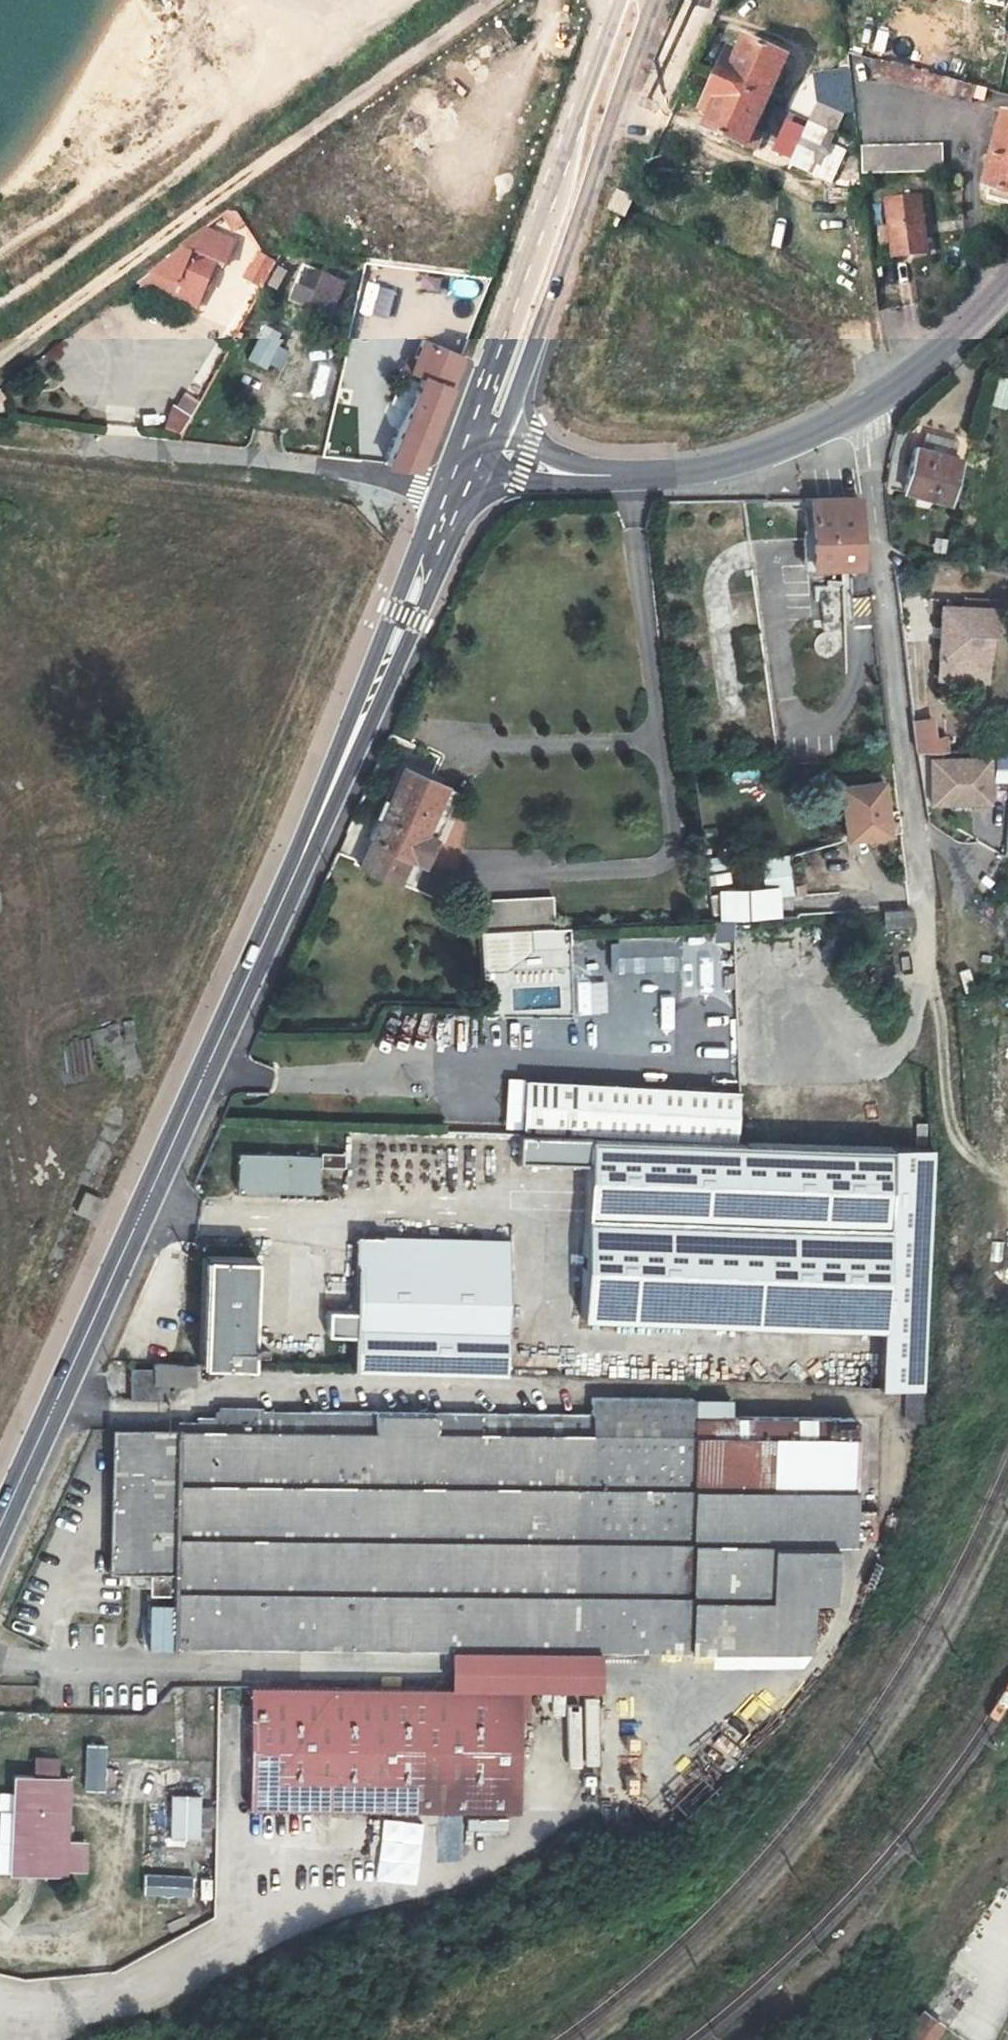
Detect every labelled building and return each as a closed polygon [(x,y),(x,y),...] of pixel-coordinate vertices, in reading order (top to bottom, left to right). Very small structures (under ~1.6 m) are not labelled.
[(745,37),(737,54),(733,62),(722,58),(714,76),(761,97),(767,82),(772,85),(785,55),(745,37)] [(726,49),(722,58),(733,62),(737,54),(726,49)] [(987,88),(878,60),(873,74),(970,100),(972,95),(984,98),(987,88)] [(716,102),(712,110),(704,128),(745,146),(758,116),(753,114),(761,97),(714,76),(705,97),(716,102)] [(702,105),(712,110),(716,102),(705,97),(702,105)] [(819,101),(811,120),(836,131),(844,112),(819,101)] [(1002,113),(982,186),(990,188),(987,199),(1007,204),(1007,114),(1002,113)] [(831,142),(836,131),(811,120),(801,141),(817,149),(807,170),(832,181),(847,150),(831,142)] [(863,146),(863,174),(943,171),(942,144),(863,146)] [(610,209),(625,215),(627,210),(633,198),(617,191),(610,209)] [(892,256),(924,252),(918,195),(885,199),(892,256)] [(201,293),(214,263),(181,248),(151,272),(201,293)] [(244,276),(261,285),(274,262),(257,253),(244,276)] [(301,265),(289,302),(333,316),(345,279),(301,265)] [(265,291),(278,297),(285,284),(272,277),(265,291)] [(259,334),(246,362),(267,371),(280,343),(259,334)] [(386,464),(417,467),(430,434),(461,356),(421,340),(410,369),(421,374),(386,464)] [(180,392),(162,428),(181,437),(199,401),(180,392)] [(9,407),(0,397),(0,414),(9,407)] [(894,433),(883,486),(946,502),(957,460),(951,458),(956,441),(925,432),(920,449),(913,447),(909,465),(902,463),(910,433),(896,429),(894,433)] [(856,566),(856,500),(812,501),(813,567),(856,566)] [(993,610),(943,607),(939,677),(982,680),(987,632),(992,633),(993,610)] [(932,718),(914,721),(917,752),(947,752),(947,739),(935,737),(932,718)] [(929,758),(928,808),(993,809),(994,759),(929,758)] [(399,768),(369,840),(407,856),(420,861),(451,790),(399,768)] [(881,784),(841,789),(847,840),(887,835),(881,784)] [(360,861),(398,877),(407,856),(369,840),(360,861)] [(433,871),(444,876),(456,848),(445,843),(433,871)] [(713,922),(782,919),(781,897),(793,897),(791,857),(765,859),(766,889),(712,891),(713,922)] [(396,882),(398,877),(360,861),(357,867),(396,882)] [(476,903),(478,933),(551,930),(550,900),(476,903)] [(907,929),(911,929),(909,911),(883,913),(884,941),(908,940),(907,929)] [(733,927),(570,942),(572,969),(592,967),(593,980),(626,977),(628,994),(641,993),(639,975),(665,973),(663,954),(735,948),(733,927)] [(89,1041),(64,1042),(66,1077),(91,1076),(89,1041)] [(740,1092),(575,1086),(574,1135),(742,1141),(740,1092)] [(882,1332),(890,1149),(519,1136),(517,1162),(585,1164),(581,1320),(882,1332)] [(933,1151),(890,1149),(882,1332),(879,1389),(921,1390),(933,1151)] [(344,1168),(344,1155),(320,1154),(320,1167),(344,1168)] [(237,1156),(236,1192),(314,1193),(315,1157),(237,1156)] [(407,1374),(504,1377),(507,1240),(355,1237),(353,1312),(328,1312),(329,1336),(352,1336),(351,1372),(407,1374)] [(201,1367),(251,1369),(251,1350),(263,1350),(262,1337),(251,1336),(252,1306),(265,1306),(265,1292),(252,1291),(252,1261),(205,1258),(201,1367)] [(193,1367),(152,1365),(151,1370),(129,1370),(129,1400),(166,1401),(167,1385),(192,1385),(193,1367)] [(585,1365),(585,1380),(625,1380),(625,1366),(585,1365)] [(906,1424),(923,1425),(925,1395),(908,1394),(906,1424)] [(591,1397),(591,1415),(590,1433),(479,1431),(480,1413),(375,1411),(373,1430),(194,1430),(111,1430),(108,1573),(127,1574),(127,1587),(147,1588),(148,1596),(170,1596),(170,1650),(449,1652),(448,1688),(518,1689),(597,1689),(597,1652),(605,1652),(648,1653),(688,1653),(692,1400),(591,1397)] [(730,1400),(692,1400),(688,1653),(711,1653),(711,1668),(801,1669),(810,1653),(812,1604),(832,1603),(833,1545),(875,1544),(877,1498),(870,1497),(873,1426),(852,1427),(852,1420),(730,1418),(730,1400)] [(373,1430),(375,1411),(216,1408),(216,1418),(195,1417),(194,1430),(373,1430)] [(590,1433),(591,1415),(480,1413),(479,1431),(590,1433)] [(648,1653),(605,1652),(605,1664),(649,1664),(648,1653)] [(516,1812),(518,1689),(448,1688),(248,1687),(246,1812),(516,1812)] [(697,1761),(719,1786),(756,1752),(734,1728),(697,1761)] [(30,1759),(29,1778),(54,1779),(55,1760),(30,1759)] [(104,1770),(103,1794),(127,1794),(127,1770),(104,1770)] [(9,1874),(63,1876),(63,1872),(64,1843),(66,1780),(54,1779),(29,1778),(13,1777),(9,1874)] [(169,1842),(200,1842),(201,1798),(170,1797),(169,1842)] [(83,1843),(64,1843),(63,1872),(82,1873),(83,1843)] [(143,1900),(191,1901),(192,1876),(144,1876),(143,1900)] [(951,1972),(971,1982),(946,2033),(959,2039),(995,2039),(1007,2014),(1007,1893),(993,1886),(951,1972)] [(922,2010),(902,2039),(936,2039),(946,2025),(922,2010)]
